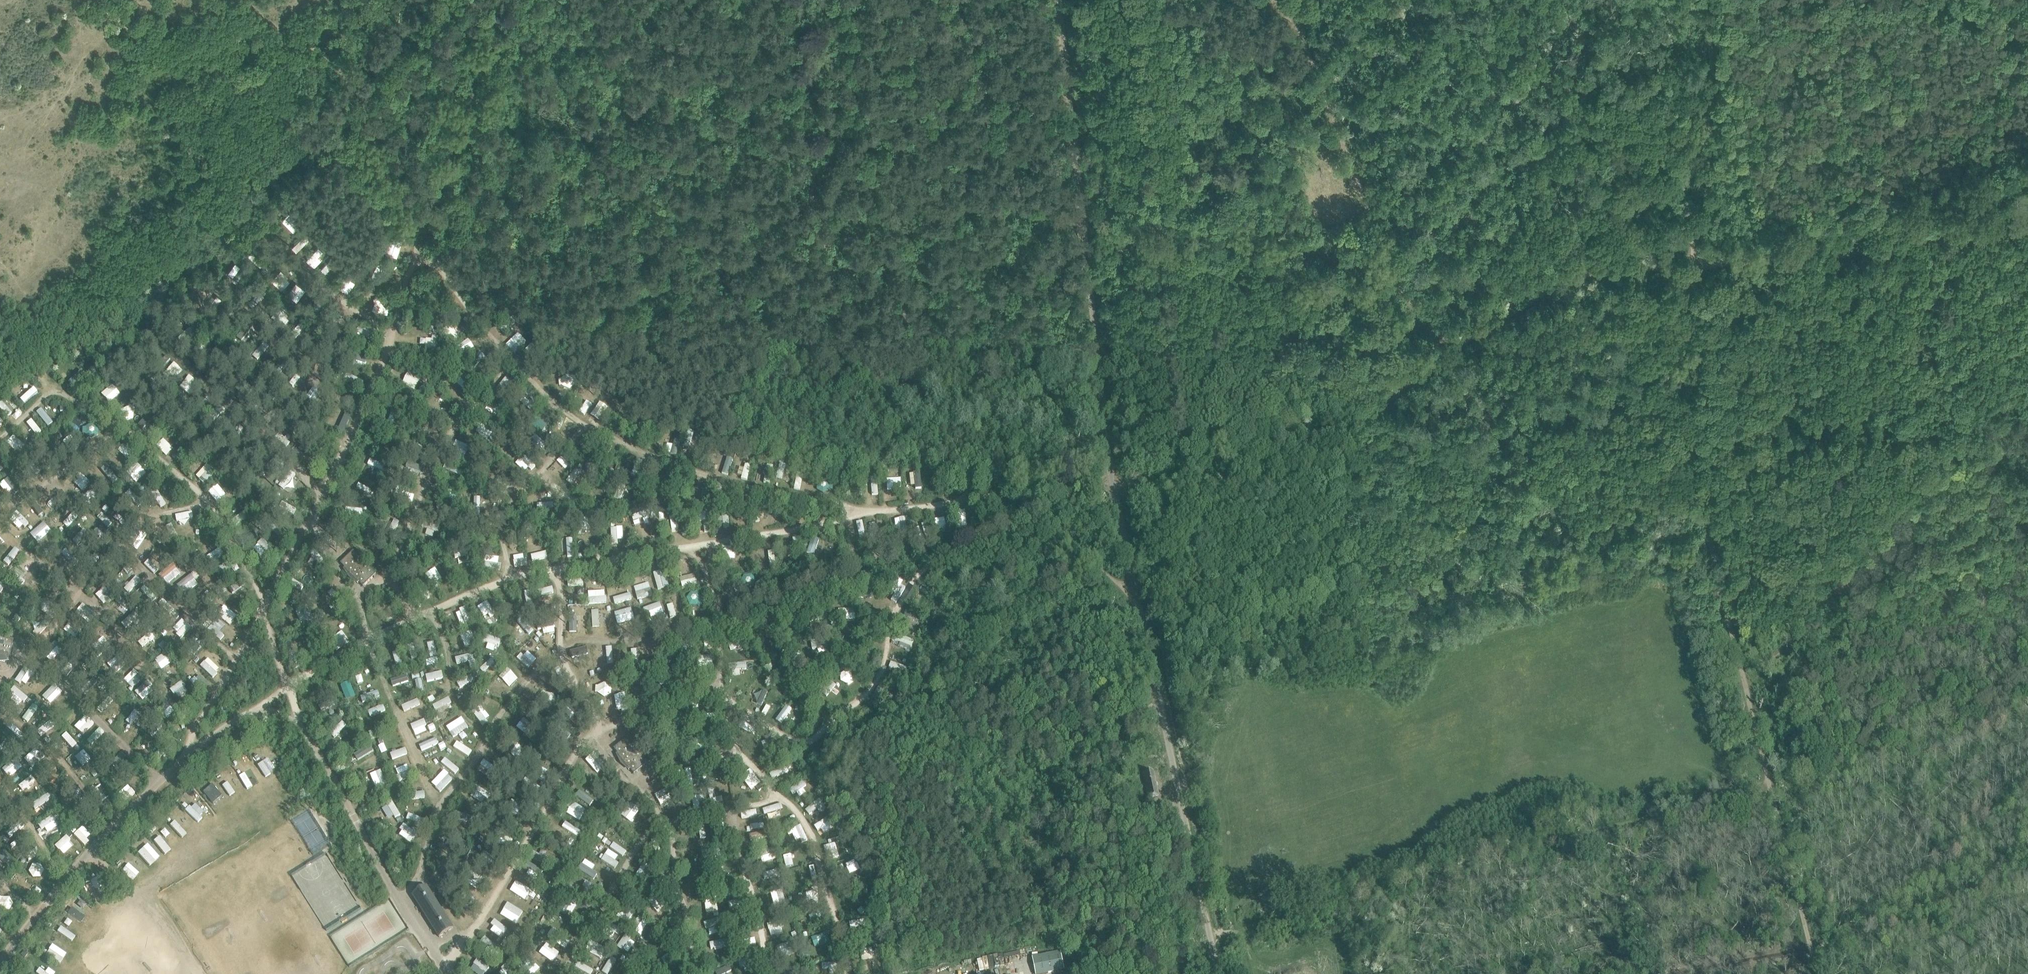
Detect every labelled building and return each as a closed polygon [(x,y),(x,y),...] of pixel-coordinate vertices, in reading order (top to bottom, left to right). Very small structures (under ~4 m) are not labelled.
[(353,577),(363,587),(375,574),(353,551),(340,564),(350,573),(349,574),(352,578),(353,577)] [(9,658),(12,640),(0,638),(0,655),(9,658)] [(625,763),(633,773),(633,774),(647,763),(627,738),(613,749),(622,759),(621,760),(624,764),(625,763)] [(1143,773),(1147,795),(1148,798),(1158,796),(1153,771),(1143,773)] [(412,895),(438,938),(453,928),(427,886),(412,895)] [(1064,970),(1060,952),(1031,957),(1035,973),(1042,973),(1064,970)]
